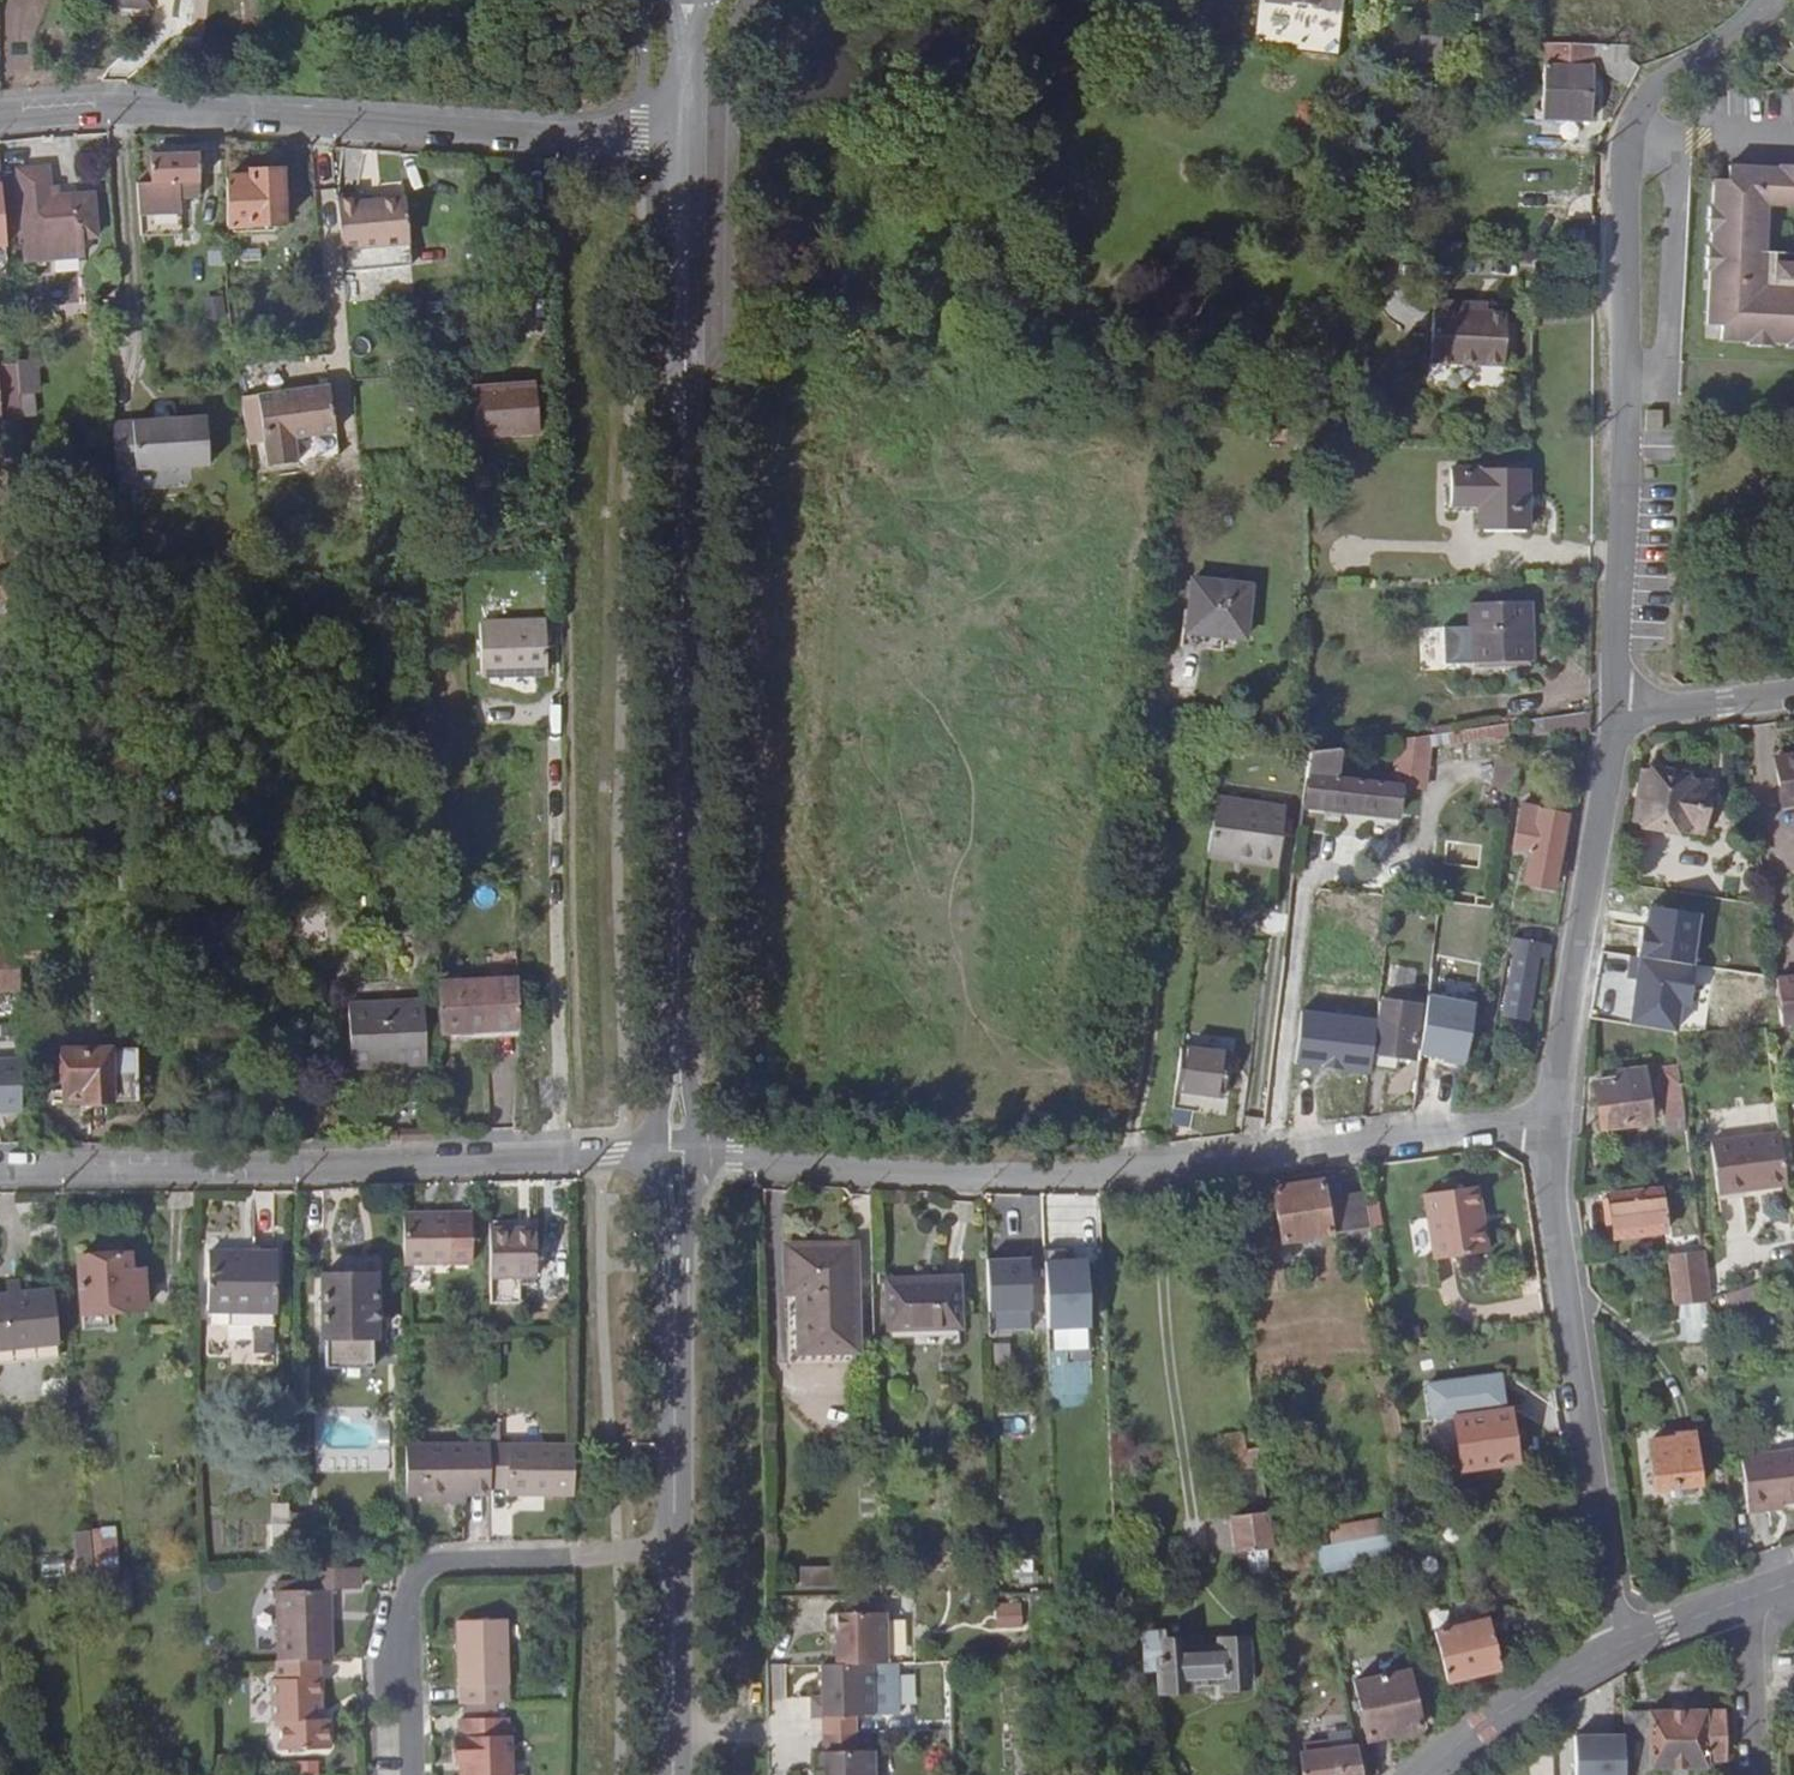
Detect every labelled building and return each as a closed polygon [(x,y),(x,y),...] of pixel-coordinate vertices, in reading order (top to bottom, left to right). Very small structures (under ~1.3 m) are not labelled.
[(91,9),(155,11),(156,0),(91,0),(91,9)] [(1588,66),(1625,89),(1638,66),(1615,58),(1614,44),(1536,36),(1534,117),(1587,119),(1588,66)] [(1534,117),(1533,146),(1586,147),(1587,119),(1534,117)] [(1759,231),(1761,183),(1763,147),(1721,146),(1721,158),(1707,158),(1706,187),(1705,211),(1704,225),(1703,249),(1701,306),(1715,307),(1714,321),(1740,322),(1740,318),(1748,317),(1749,328),(1767,330),(1768,323),(1783,323),(1783,329),(1793,329),(1793,232),(1759,231)] [(1763,147),(1761,183),(1793,184),(1793,148),(1763,147)] [(199,179),(197,154),(165,155),(167,182),(199,179)] [(92,238),(92,196),(60,197),(60,188),(53,188),(53,167),(22,168),(24,259),(77,258),(78,238),(92,238)] [(226,175),(228,223),(281,221),(280,168),(250,168),(250,175),(226,175)] [(0,180),(0,248),(13,247),(10,180),(0,180)] [(1705,211),(1706,187),(1698,186),(1697,211),(1705,211)] [(337,200),(344,271),(390,267),(389,243),(409,241),(407,200),(359,204),(358,199),(337,200)] [(226,316),(225,296),(205,297),(205,317),(226,316)] [(1459,314),(1460,306),(1428,305),(1426,361),(1498,365),(1498,358),(1499,323),(1500,315),(1481,315),(1459,314)] [(1459,314),(1481,315),(1482,307),(1460,306),(1459,314)] [(1506,323),(1499,323),(1498,358),(1505,358),(1506,323)] [(17,363),(0,364),(0,418),(21,417),(19,393),(17,363)] [(330,385),(242,390),(248,438),(262,438),(263,461),(335,457),(330,385)] [(1647,390),(1647,411),(1662,411),(1662,390),(1647,390)] [(19,393),(21,417),(35,416),(33,392),(19,393)] [(536,396),(473,396),(473,447),(536,447),(536,396)] [(115,445),(118,479),(210,468),(205,422),(146,429),(146,443),(115,445)] [(146,443),(146,429),(114,432),(115,445),(146,443)] [(1525,462),(1449,462),(1448,503),(1476,504),(1477,522),(1524,522),(1525,462)] [(1196,568),(1190,621),(1247,627),(1250,575),(1196,568)] [(1470,633),(1469,657),(1527,656),(1527,596),(1471,596),(1470,633)] [(1455,657),(1469,657),(1470,633),(1455,633),(1455,657)] [(502,690),(532,689),(530,640),(501,641),(502,690)] [(530,640),(532,689),(547,689),(547,640),(530,640)] [(502,690),(501,641),(483,641),(483,689),(502,690)] [(1548,726),(1548,710),(1524,714),(1522,730),(1548,726)] [(1310,741),(1304,801),(1395,812),(1400,782),(1422,785),(1431,737),(1500,728),(1500,717),(1398,730),(1390,781),(1345,774),(1349,736),(1310,741)] [(1513,786),(1518,749),(1499,748),(1492,783),(1513,786)] [(1785,755),(1791,803),(1793,803),(1793,753),(1785,755)] [(1791,803),(1785,755),(1774,756),(1781,805),(1791,803)] [(1703,828),(1711,780),(1642,767),(1633,817),(1703,828)] [(1207,849),(1248,854),(1279,857),(1285,802),(1215,792),(1207,849)] [(1535,802),(1546,804),(1546,797),(1537,794),(1535,802)] [(1566,809),(1546,804),(1535,802),(1522,800),(1513,848),(1526,850),(1521,880),(1551,885),(1566,809)] [(1207,849),(1205,863),(1247,867),(1248,854),(1207,849)] [(1553,958),(1555,945),(1515,938),(1513,950),(1516,951),(1507,1008),(1525,1010),(1535,955),(1553,958)] [(18,939),(0,940),(0,984),(20,983),(18,952),(18,939)] [(1417,998),(1418,969),(1389,967),(1388,996),(1417,998)] [(1783,1024),(1793,1023),(1793,974),(1781,975),(1783,1024)] [(516,977),(435,981),(437,1001),(438,1033),(519,1030),(516,977)] [(1415,1001),(1379,995),(1372,1049),(1407,1054),(1415,1001)] [(418,1002),(346,1006),(350,1067),(421,1064),(418,1002)] [(65,1045),(66,1096),(138,1097),(139,1045),(65,1045)] [(1183,1045),(1177,1088),(1225,1092),(1231,1051),(1183,1045)] [(0,1055),(0,1107),(24,1107),(22,1055),(0,1055)] [(1686,1147),(1676,1069),(1663,1070),(1672,1149),(1686,1147)] [(1600,1126),(1652,1118),(1646,1073),(1594,1080),(1600,1126)] [(1786,1188),(1779,1136),(1708,1144),(1714,1197),(1786,1188)] [(1325,1185),(1324,1180),(1273,1187),(1280,1238),(1370,1224),(1365,1193),(1336,1197),(1335,1194),(1334,1183),(1325,1185)] [(1617,1236),(1667,1229),(1661,1185),(1611,1192),(1617,1236)] [(1435,1265),(1487,1257),(1477,1191),(1425,1199),(1435,1265)] [(401,1214),(400,1262),(449,1263),(490,1263),(490,1229),(490,1215),(450,1214),(401,1214)] [(490,1263),(490,1279),(534,1279),(535,1230),(490,1229),(490,1263)] [(276,1245),(207,1244),(208,1302),(276,1303),(276,1245)] [(1063,1246),(1043,1247),(1046,1325),(1088,1323),(1085,1257),(1064,1258),(1063,1246)] [(799,1291),(801,1350),(852,1349),(852,1249),(787,1250),(788,1291),(799,1291)] [(1699,1251),(1668,1255),(1674,1299),(1705,1296),(1705,1294),(1699,1251)] [(124,1253),(76,1255),(78,1327),(102,1326),(102,1309),(139,1307),(139,1267),(125,1267),(124,1253)] [(1029,1255),(986,1257),(988,1308),(1031,1307),(1029,1255)] [(373,1273),(322,1274),(323,1335),(374,1334),(373,1273)] [(958,1282),(889,1285),(892,1345),(960,1342),(958,1282)] [(53,1340),(48,1286),(0,1291),(0,1344),(53,1340)] [(799,1291),(788,1291),(788,1350),(801,1350),(799,1291)] [(1388,1334),(1404,1333),(1403,1322),(1386,1324),(1388,1334)] [(1416,1512),(1442,1508),(1439,1484),(1426,1485),(1416,1420),(1436,1417),(1433,1399),(1399,1405),(1416,1512)] [(1471,1466),(1521,1460),(1514,1410),(1464,1417),(1471,1466)] [(1657,1484),(1704,1478),(1698,1428),(1676,1430),(1677,1435),(1651,1437),(1657,1484)] [(1239,1434),(1211,1437),(1214,1465),(1253,1461),(1252,1447),(1239,1447),(1239,1434)] [(398,1444),(397,1493),(415,1493),(415,1445),(398,1444)] [(415,1501),(446,1501),(446,1493),(462,1493),(487,1494),(487,1486),(487,1445),(415,1445),(415,1493),(415,1501)] [(575,1446),(487,1445),(487,1486),(507,1487),(507,1494),(575,1495),(575,1446)] [(1785,1523),(1793,1522),(1793,1471),(1743,1478),(1751,1532),(1771,1529),(1771,1525),(1785,1523)] [(446,1493),(446,1501),(461,1501),(462,1493),(446,1493)] [(1254,1535),(1261,1534),(1257,1498),(1219,1502),(1223,1539),(1254,1535)] [(1316,1550),(1398,1537),(1394,1515),(1312,1526),(1316,1550)] [(65,1582),(68,1610),(115,1606),(111,1568),(99,1569),(96,1528),(83,1529),(83,1531),(87,1580),(69,1581),(65,1582)] [(87,1580),(83,1531),(65,1533),(69,1581),(87,1580)] [(1254,1535),(1223,1539),(1226,1559),(1255,1556),(1254,1535)] [(57,1571),(56,1553),(34,1555),(36,1573),(57,1571)] [(801,1586),(839,1588),(840,1568),(802,1566),(801,1586)] [(276,1592),(276,1660),(319,1660),(332,1660),(330,1590),(358,1589),(358,1568),(327,1568),(326,1572),(306,1573),(306,1590),(276,1592)] [(997,1603),(998,1629),(1025,1628),(1024,1602),(997,1603)] [(1413,1610),(1420,1640),(1429,1638),(1423,1609),(1413,1610)] [(869,1663),(884,1664),(883,1612),(823,1612),(823,1631),(833,1631),(833,1663),(869,1663)] [(1447,1680),(1503,1668),(1490,1616),(1437,1627),(1447,1680)] [(456,1621),(458,1704),(505,1702),(503,1620),(456,1621)] [(1146,1642),(1147,1677),(1163,1677),(1164,1697),(1190,1695),(1190,1689),(1221,1687),(1222,1694),(1249,1692),(1246,1646),(1219,1646),(1219,1653),(1187,1655),(1187,1647),(1170,1648),(1169,1641),(1146,1642)] [(319,1718),(319,1660),(276,1660),(276,1677),(269,1677),(269,1719),(278,1719),(278,1748),(327,1747),(326,1718),(319,1718)] [(833,1663),(819,1663),(820,1696),(809,1695),(810,1716),(870,1715),(869,1663),(833,1663)] [(1371,1738),(1422,1728),(1411,1670),(1360,1680),(1371,1738)] [(1624,1724),(1624,1769),(1705,1766),(1705,1757),(1721,1757),(1719,1707),(1624,1710),(1624,1724)] [(855,1750),(854,1716),(824,1716),(825,1751),(855,1750)] [(458,1764),(463,1764),(462,1774),(507,1774),(507,1741),(504,1741),(504,1720),(457,1721),(458,1738),(458,1764)] [(1353,1724),(1296,1736),(1304,1774),(1364,1774),(1353,1724)] [(1573,1769),(1624,1769),(1624,1724),(1568,1726),(1573,1769)] [(810,1751),(811,1772),(821,1772),(821,1774),(871,1774),(870,1750),(825,1751),(810,1751)]
